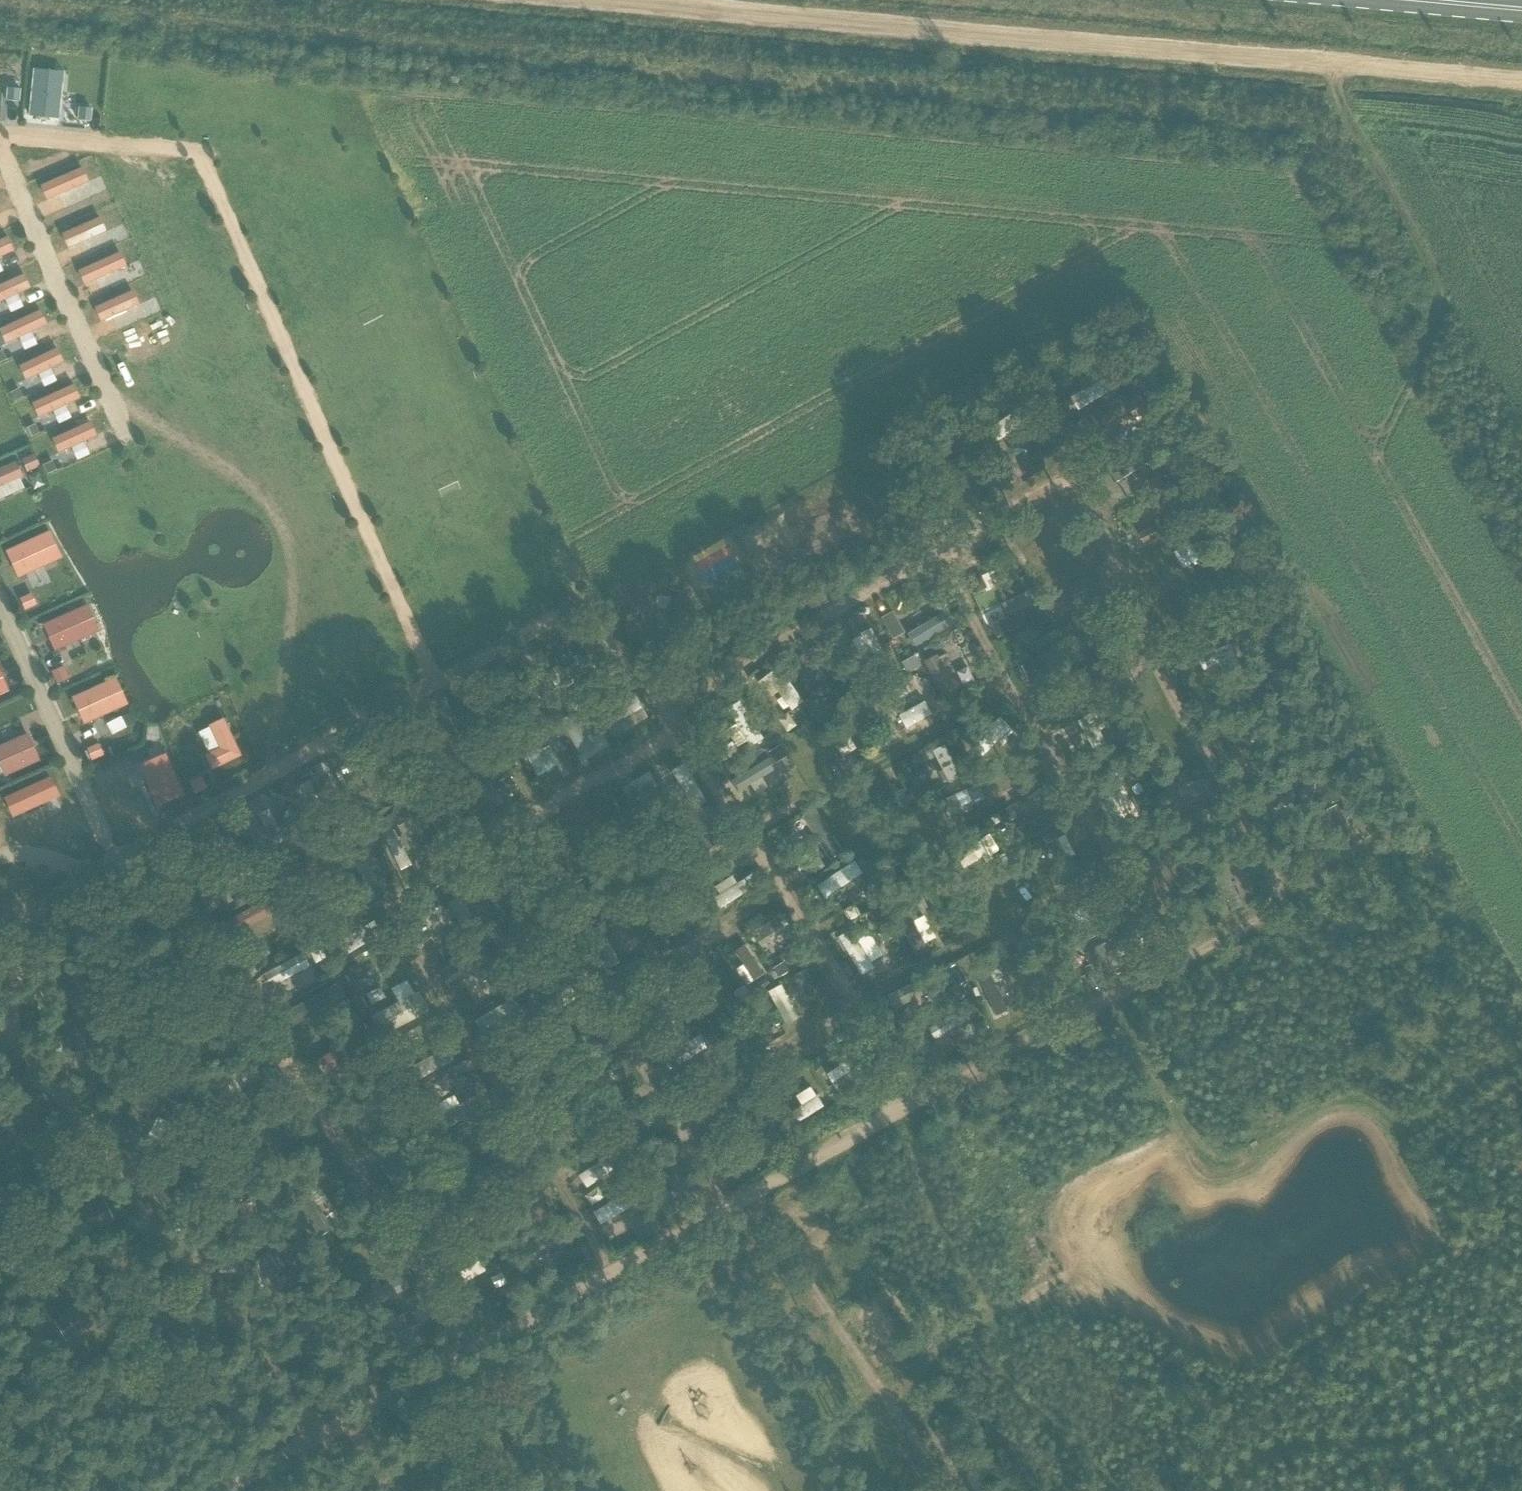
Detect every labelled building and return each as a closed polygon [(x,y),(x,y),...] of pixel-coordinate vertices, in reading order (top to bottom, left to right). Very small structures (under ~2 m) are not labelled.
[(34,70),(29,116),(58,119),(63,73),(34,70)] [(7,89),(6,101),(18,102),(19,90),(7,89)] [(79,109),(78,121),(90,122),(91,110),(79,109)] [(1061,380),(1075,405),(1097,393),(1083,368),(1061,380)] [(1123,407),(1130,404),(1124,388),(1093,401),(1103,425),(1126,416),(1123,407)] [(1102,449),(1084,458),(1091,471),(1108,462),(1102,449)] [(34,455),(20,461),(26,474),(39,468),(34,455)] [(15,463),(0,470),(0,487),(21,477),(15,463)] [(1159,477),(1148,484),(1154,494),(1165,488),(1159,477)] [(1179,495),(1171,499),(1177,511),(1185,507),(1179,495)] [(1131,544),(1157,532),(1150,517),(1124,529),(1131,544)] [(38,538),(6,552),(18,579),(50,565),(38,538)] [(1005,569),(995,575),(1001,584),(1011,578),(1005,569)] [(6,609),(20,607),(18,593),(4,595),(6,609)] [(30,595),(19,599),(24,611),(35,606),(30,595)] [(908,605),(896,609),(900,620),(912,616),(908,605)] [(1239,605),(1232,613),(1240,620),(1247,613),(1239,605)] [(88,637),(76,610),(44,624),(56,651),(88,637)] [(893,613),(882,619),(893,640),(904,634),(893,613)] [(1076,634),(1074,645),(1086,648),(1088,637),(1076,634)] [(1195,651),(1180,656),(1186,672),(1201,667),(1195,651)] [(915,657),(901,665),(906,674),(920,666),(915,657)] [(63,668),(51,673),(56,684),(68,679),(63,668)] [(760,668),(747,678),(773,713),(786,704),(760,668)] [(106,683),(73,697),(85,723),(117,709),(106,683)] [(845,683),(832,690),(839,704),(853,697),(845,683)] [(546,684),(537,690),(543,701),(552,695),(546,684)] [(875,697),(866,701),(869,707),(878,702),(875,697)] [(615,698),(578,720),(592,744),(630,722),(615,698)] [(878,717),(887,733),(914,717),(905,702),(878,717)] [(724,747),(744,738),(729,706),(709,716),(724,747)] [(764,723),(769,735),(782,729),(777,717),(764,723)] [(241,757),(223,719),(208,727),(219,749),(205,755),(212,770),(241,757)] [(549,725),(542,729),(545,735),(552,731),(549,725)] [(758,744),(768,736),(760,725),(749,732),(758,744)] [(1111,735),(1111,738),(1124,740),(1125,737),(1125,731),(1112,729),(1111,735)] [(25,735),(0,746),(0,763),(6,776),(37,762),(25,735)] [(957,743),(948,748),(954,758),(962,753),(957,743)] [(97,745),(86,750),(91,761),(102,756),(97,745)] [(474,747),(466,751),(471,763),(480,759),(474,747)] [(517,779),(541,769),(532,748),(508,757),(517,779)] [(912,789),(940,777),(928,749),(900,761),(912,789)] [(1267,754),(1252,763),(1259,774),(1274,764),(1267,754)] [(1126,767),(1123,777),(1135,781),(1138,770),(1126,767)] [(201,779),(190,784),(195,795),(206,789),(201,779)] [(1168,791),(1156,796),(1162,808),(1174,802),(1168,791)] [(1331,793),(1320,799),(1325,807),(1335,801),(1331,793)] [(360,803),(352,806),(355,814),(363,811),(360,803)] [(1010,807),(996,815),(1003,827),(1016,819),(1010,807)] [(401,808),(387,815),(391,824),(399,824),(401,823),(405,817),(401,808)] [(377,832),(365,837),(376,867),(388,863),(377,832)] [(702,833),(692,840),(698,849),(708,843),(702,833)] [(308,849),(305,851),(307,856),(310,854),(313,859),(325,852),(319,841),(307,848),(308,849)] [(185,843),(177,847),(182,858),(191,853),(185,843)] [(336,849),(326,855),(333,867),(343,861),(336,849)] [(1015,853),(1007,857),(1011,865),(1019,861),(1015,853)] [(805,899),(844,882),(837,866),(798,883),(805,899)] [(271,869),(264,873),(270,882),(277,877),(271,869)] [(707,912),(739,887),(731,876),(698,901),(707,912)] [(429,906),(440,930),(474,914),(459,881),(437,891),(441,900),(429,906)] [(653,886),(639,893),(643,901),(656,894),(653,886)] [(637,911),(628,916),(633,925),(643,920),(637,911)] [(878,913),(870,918),(875,925),(883,920),(878,913)] [(904,919),(883,927),(894,962),(916,955),(904,919)] [(731,938),(740,950),(761,936),(753,924),(731,938)] [(154,928),(141,938),(147,947),(160,938),(154,928)] [(1022,933),(1015,937),(1023,951),(1030,947),(1022,933)] [(457,939),(445,946),(451,955),(463,948),(457,939)] [(1073,940),(1064,945),(1069,956),(1079,951),(1073,940)] [(330,964),(319,970),(324,980),(336,974),(330,964)] [(783,965),(772,971),(777,979),(788,973),(783,965)] [(356,967),(346,973),(352,984),(362,978),(356,967)] [(793,978),(799,988),(808,982),(802,972),(793,978)] [(998,982),(986,987),(997,1013),(1009,1007),(998,982)] [(958,985),(949,990),(954,1000),(963,995),(958,985)] [(783,1022),(783,992),(767,992),(767,989),(758,989),(758,1023),(783,1022)] [(406,1016),(399,997),(355,1016),(363,1035),(406,1016)] [(459,1021),(467,1037),(502,1020),(495,1004),(459,1021)] [(301,1019),(301,1005),(286,1005),(286,1019),(301,1019)] [(132,1016),(115,1019),(117,1030),(134,1027),(132,1016)] [(159,1016),(147,1023),(149,1028),(152,1033),(165,1026),(162,1021),(159,1016)] [(916,1041),(947,1026),(942,1016),(911,1031),(916,1041)] [(983,1022),(977,1026),(982,1036),(988,1033),(983,1022)] [(168,1031),(159,1036),(165,1046),(174,1041),(168,1031)] [(727,1045),(715,1053),(723,1065),(734,1058),(727,1045)] [(400,1052),(387,1058),(392,1069),(405,1063),(400,1052)] [(426,1074),(431,1084),(453,1073),(448,1062),(426,1074)] [(827,1066),(805,1074),(809,1085),(831,1077),(827,1066)] [(566,1076),(554,1083),(560,1093),(572,1087),(566,1076)] [(451,1104),(429,1115),(435,1129),(458,1119),(451,1104)] [(463,1132),(452,1140),(457,1148),(469,1141),(463,1132)] [(161,1153),(148,1162),(157,1173),(169,1164),(161,1153)] [(577,1167),(556,1178),(563,1193),(584,1182),(577,1167)] [(43,1184),(34,1190),(42,1201),(50,1195),(43,1184)] [(189,1187),(185,1198),(199,1203),(203,1192),(189,1187)] [(652,1203),(639,1210),(646,1223),(659,1216),(652,1203)] [(286,1204),(277,1210),(286,1224),(295,1219),(286,1204)] [(332,1284),(322,1291),(330,1302),(340,1294),(332,1284)]
